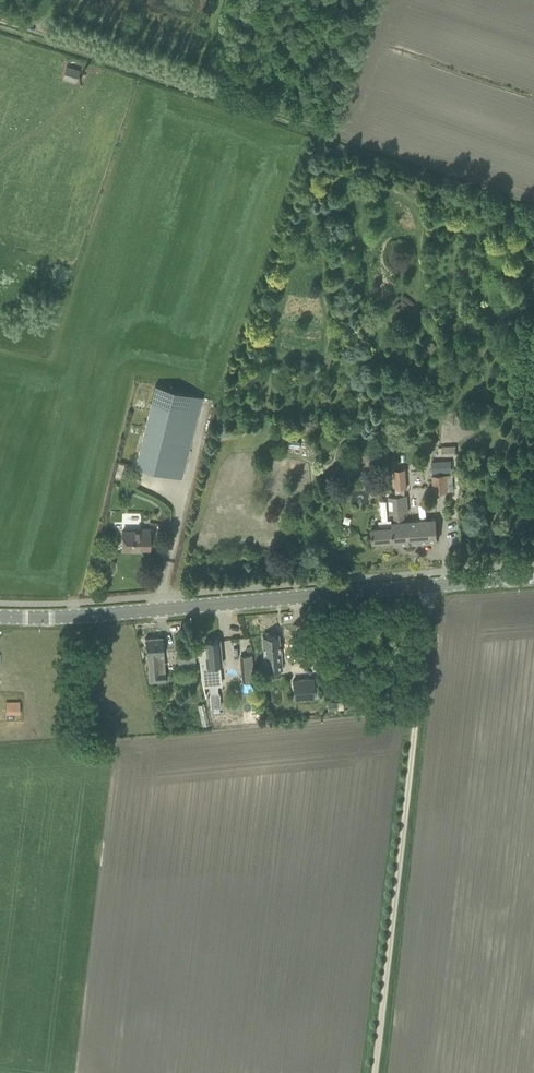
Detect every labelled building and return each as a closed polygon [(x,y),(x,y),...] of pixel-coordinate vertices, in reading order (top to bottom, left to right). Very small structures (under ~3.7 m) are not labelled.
[(66,66),(63,77),(76,82),(80,70),(66,66)] [(135,466),(182,478),(202,396),(155,384),(135,466)] [(290,439),(289,452),(301,453),(302,440),(290,439)] [(451,472),(450,459),(432,460),(433,473),(451,472)] [(405,469),(394,469),(396,489),(405,488),(407,488),(405,469)] [(433,492),(448,490),(447,474),(431,475),(433,492)] [(393,543),(438,540),(436,518),(405,521),(404,512),(409,511),(407,494),(390,496),(391,513),(394,513),(394,522),(392,522),(392,525),(371,527),(373,541),(393,540),(393,543)] [(123,530),(122,550),(135,550),(135,548),(149,548),(150,528),(142,528),(142,531),(123,530)] [(279,643),(278,634),(263,635),(264,652),(263,652),(265,671),(280,670),(278,650),(282,649),(280,643),(279,643)] [(162,636),(145,638),(147,655),(150,681),(166,679),(162,636)] [(219,640),(205,641),(209,684),(222,683),(220,656),(221,656),(219,640)] [(178,649),(179,663),(195,661),(194,648),(178,649)] [(254,672),(241,673),(242,682),(255,681),(254,672)] [(314,697),(313,677),(293,679),(295,699),(314,697)] [(211,707),(221,706),(220,692),(210,693),(211,707)] [(6,714),(20,714),(20,701),(6,701),(6,714)]
